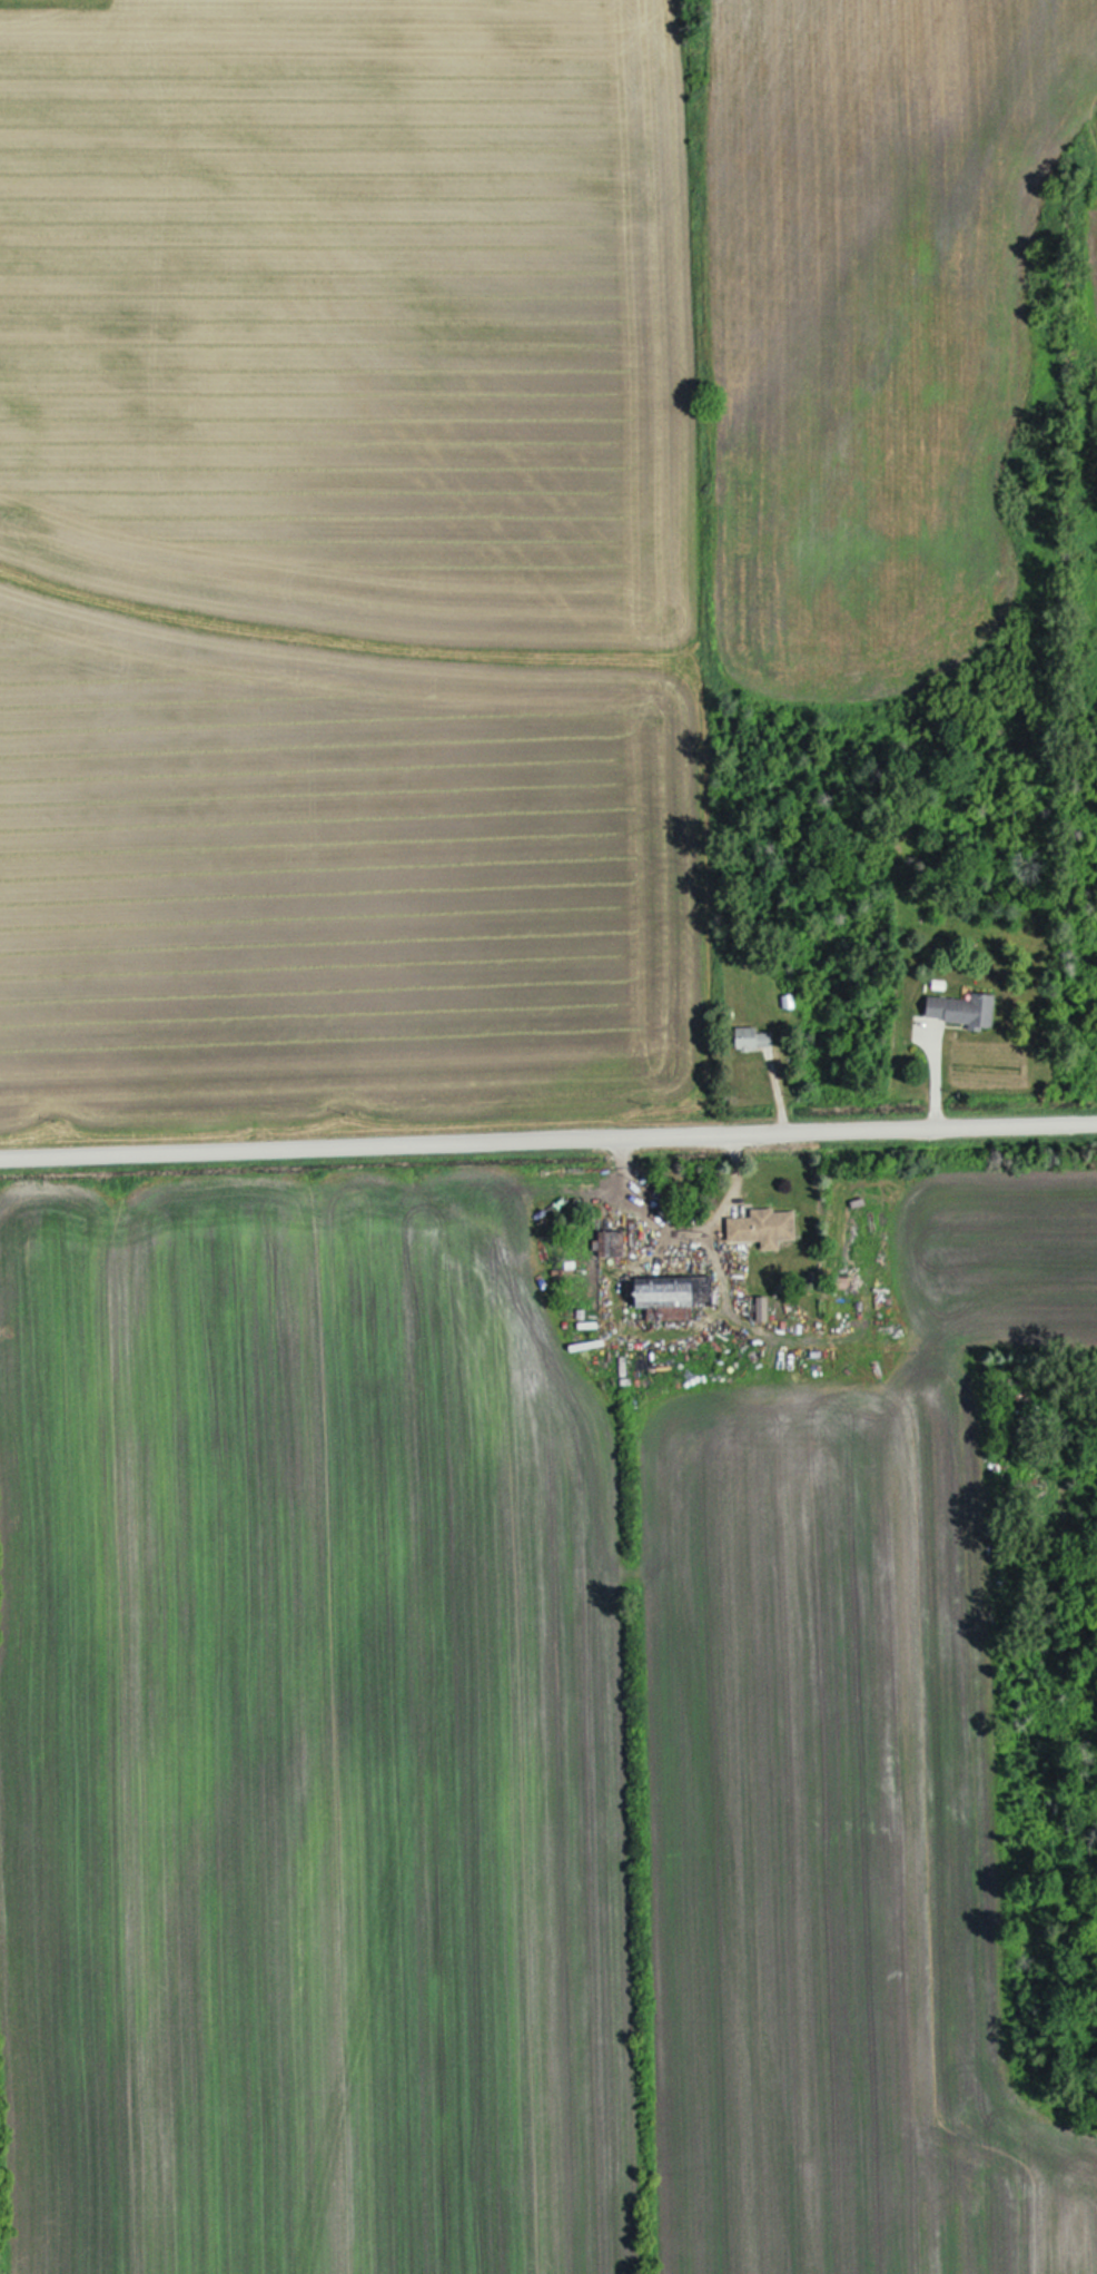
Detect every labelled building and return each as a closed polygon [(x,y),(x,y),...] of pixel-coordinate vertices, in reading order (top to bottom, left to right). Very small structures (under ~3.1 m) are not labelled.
[(929,996),(927,1022),(996,1026),(998,994),(973,993),(973,998),(929,996)] [(773,1029),(737,1029),(737,1050),(773,1050),(773,1029)] [(796,1209),(752,1210),(753,1217),(728,1218),(729,1242),(763,1242),(763,1250),(782,1250),(782,1240),(797,1240),(796,1209)]
